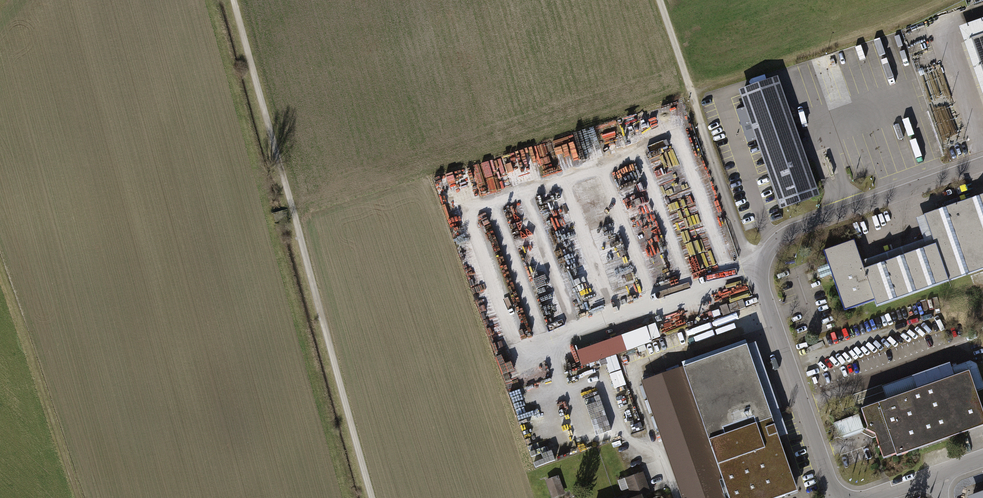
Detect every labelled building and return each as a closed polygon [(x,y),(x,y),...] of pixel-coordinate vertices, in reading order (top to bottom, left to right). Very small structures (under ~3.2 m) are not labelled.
[(959,30),(982,96),(982,21),(959,30)] [(782,205),(816,194),(776,82),(743,93),(748,106),(759,139),(782,205)] [(759,139),(748,106),(735,110),(747,144),(759,139)] [(982,274),(982,197),(917,220),(927,248),(862,270),(853,244),(826,253),(847,314),(874,304),(876,311),(982,274)] [(727,305),(726,306),(729,313),(745,307),(743,300),(727,305)] [(726,306),(727,305),(720,307),(723,315),(729,313),(726,306)] [(722,316),(720,310),(712,313),(714,319),(722,316)] [(647,330),(623,338),(627,349),(627,350),(651,341),(647,330)] [(622,335),(577,351),(581,365),(627,349),(623,338),(622,335)] [(755,346),(682,372),(690,395),(645,411),(675,497),(704,497),(723,491),(726,497),(783,497),(799,492),(781,440),(787,438),(755,346)] [(982,431),(982,412),(977,395),(982,393),(982,389),(974,364),(954,372),(952,366),(882,391),(887,404),(861,413),(880,467),(982,431)] [(642,473),(626,478),(629,486),(645,481),(642,473)] [(557,477),(548,480),(553,497),(563,494),(557,477)] [(629,486),(626,478),(618,481),(622,490),(630,487),(629,486)] [(645,481),(629,486),(630,487),(632,494),(647,489),(645,481)]
